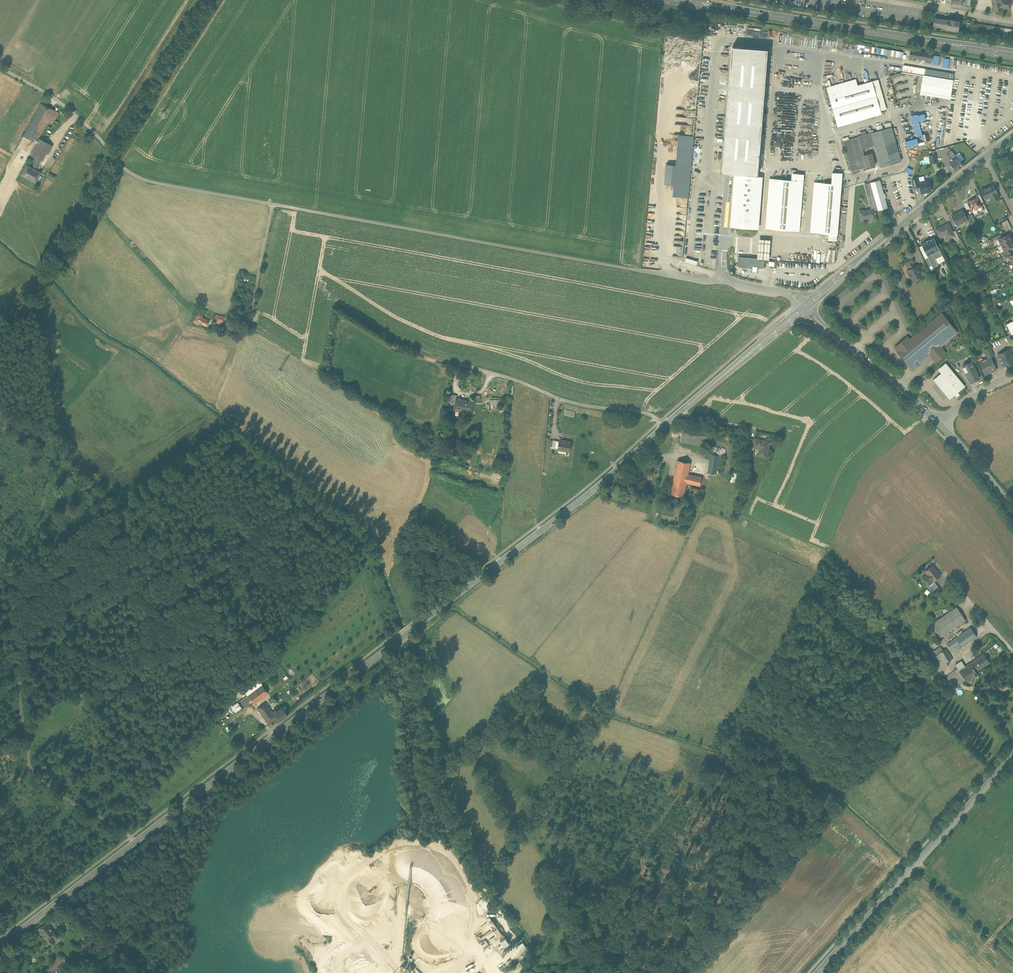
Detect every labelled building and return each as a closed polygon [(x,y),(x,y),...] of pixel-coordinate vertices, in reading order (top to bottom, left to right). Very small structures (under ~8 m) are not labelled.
[(1000,7),(1010,8),(1011,0),(1001,0),(1000,7)] [(956,20),(951,19),(947,19),(934,17),(933,26),(945,28),(958,31),(960,21),(956,20)] [(732,47),(724,149),(759,152),(767,50),(732,47)] [(876,53),(903,57),(904,51),(876,47),(876,53)] [(932,54),(911,50),(910,57),(931,60),(932,54)] [(953,81),(923,76),(920,91),(951,96),(953,81)] [(878,79),(858,85),(856,79),(827,87),(837,123),(886,109),(878,79)] [(41,103),(23,136),(36,143),(39,138),(48,121),(54,110),(41,103)] [(54,110),(48,121),(52,123),(58,112),(54,110)] [(862,148),(874,145),(881,167),(901,161),(892,127),(843,141),(848,160),(851,172),(875,165),(872,153),(864,155),(862,148)] [(665,163),(663,183),(672,184),(671,195),(687,197),(693,135),(677,133),(674,164),(665,163)] [(52,145),(39,138),(36,143),(35,146),(46,153),(48,154),(52,145)] [(46,153),(35,146),(30,154),(41,161),(42,161),(46,153)] [(759,152),(724,149),(722,172),(758,175),(759,152)] [(953,160),(950,163),(956,170),(963,164),(961,161),(957,157),(955,158),(953,160)] [(32,167),(27,165),(21,174),(35,182),(41,172),(36,170),(41,161),(36,158),(32,167)] [(1005,175),(1004,174),(1009,184),(1012,183),(1012,182),(1012,181),(1012,170),(1010,171),(1011,172),(1005,175)] [(817,232),(837,234),(842,173),(833,172),(832,183),(821,182),(814,182),(810,232),(817,232)] [(793,230),(799,231),(804,174),(792,173),(792,180),(776,179),(770,178),(766,228),(772,229),(793,230)] [(762,177),(735,175),(731,226),(758,228),(762,177)] [(918,177),(912,179),(912,181),(913,188),(920,186),(919,182),(918,177)] [(879,180),(865,184),(871,207),(871,208),(874,208),(875,210),(879,209),(879,210),(887,207),(884,198),(886,197),(885,193),(883,193),(879,180)] [(919,182),(920,186),(922,193),(931,191),(930,188),(931,186),(931,184),(929,183),(929,180),(919,182)] [(993,185),(981,190),(985,199),(990,196),(992,201),(999,197),(993,185)] [(977,197),(968,201),(971,208),(975,206),(976,208),(981,206),(980,203),(977,197)] [(871,209),(864,211),(863,210),(859,211),(862,221),(871,218),(872,221),(876,220),(877,220),(876,213),(876,212),(875,212),(875,210),(874,208),(871,208),(871,209)] [(963,209),(952,215),(957,226),(968,220),(966,215),(963,209)] [(1007,219),(1002,222),(1006,231),(1012,228),(1007,219)] [(949,223),(936,229),(939,237),(947,233),(947,235),(948,234),(950,238),(953,237),(955,236),(953,231),(949,223)] [(1002,237),(999,239),(1001,244),(1012,239),(1009,234),(1002,237)] [(934,237),(921,243),(928,257),(932,265),(933,268),(938,265),(935,259),(942,255),(934,237)] [(771,239),(759,238),(757,258),(764,259),(769,260),(771,239)] [(1001,244),(1002,246),(998,247),(1000,251),(1001,251),(1004,250),(1007,249),(1012,246),(1012,242),(1012,239),(1001,244)] [(757,258),(753,258),(737,256),(737,262),(738,263),(738,265),(753,266),(764,267),(764,259),(757,259),(757,258)] [(911,256),(904,259),(907,266),(908,265),(913,263),(914,262),(911,256)] [(915,267),(913,263),(908,265),(910,269),(907,271),(913,281),(923,276),(917,265),(915,267)] [(203,315),(199,313),(194,321),(197,323),(199,322),(206,326),(209,321),(202,316),(203,315)] [(941,313),(896,350),(913,370),(931,355),(936,362),(946,353),(940,347),(958,332),(941,313)] [(224,316),(216,314),(214,321),(222,323),(224,316)] [(1005,323),(1010,334),(1012,332),(1012,319),(1005,323)] [(990,347),(985,349),(985,351),(988,358),(990,356),(991,356),(994,355),(990,347)] [(997,355),(1003,366),(1008,363),(1009,365),(1012,363),(1012,357),(1009,349),(997,355)] [(988,358),(979,362),(985,375),(997,369),(991,356),(990,356),(988,358)] [(980,378),(972,361),(962,366),(970,382),(980,378)] [(965,386),(946,362),(940,367),(943,371),(933,379),(950,399),(965,386)] [(475,401),(456,398),(456,402),(455,402),(454,410),(473,413),(475,401)] [(711,429),(684,424),(681,441),(708,446),(711,429)] [(754,439),(746,436),(744,444),(752,446),(754,439)] [(770,441),(755,438),(754,439),(752,446),(752,447),(759,448),(758,454),(765,456),(770,441)] [(571,442),(560,440),(560,441),(558,448),(558,449),(569,451),(571,442)] [(717,454),(711,453),(708,472),(717,474),(719,455),(717,454)] [(691,462),(678,460),(672,484),(680,485),(681,484),(686,485),(687,482),(700,485),(702,477),(688,474),(691,462)] [(680,485),(672,484),(670,493),(684,496),(686,485),(681,484),(680,485)] [(940,575),(932,565),(925,571),(928,574),(923,578),(929,584),(933,580),(934,581),(940,575)] [(939,587),(935,582),(928,587),(933,593),(939,587)] [(957,606),(932,623),(941,636),(966,619),(957,606)] [(971,627),(956,637),(959,642),(962,646),(977,636),(971,627)] [(932,643),(933,640),(932,638),(931,636),(929,635),(927,634),(924,635),(922,636),(921,638),(921,640),(921,643),(923,645),(925,646),(927,646),(929,646),(931,645),(932,643)] [(956,637),(947,643),(950,649),(959,642),(956,637)] [(946,648),(940,652),(946,662),(947,662),(952,659),(946,648)] [(940,652),(931,658),(940,671),(949,665),(947,662),(946,662),(940,652)] [(979,657),(971,663),(976,671),(984,665),(985,665),(989,662),(984,654),(979,657)] [(962,661),(956,664),(960,671),(960,670),(965,666),(962,661)] [(965,666),(960,670),(967,681),(978,674),(976,671),(971,663),(965,666)] [(243,689),(247,695),(262,684),(257,678),(243,689)] [(262,684),(247,695),(251,700),(254,704),(268,693),(262,684)] [(247,695),(243,689),(235,695),(240,701),(247,695)] [(247,695),(240,701),(243,705),(251,700),(247,695)] [(241,707),(238,702),(231,707),(235,712),(241,707)] [(272,711),(265,702),(257,708),(269,724),(277,718),(272,711)] [(282,706),(278,709),(277,708),(272,711),(277,718),(279,720),(287,714),(282,706)] [(481,933),(475,937),(485,951),(498,942),(502,948),(508,944),(491,920),(478,928),(481,933)] [(55,933),(47,922),(38,929),(47,940),(50,937),(55,933)] [(521,942),(517,945),(521,950),(525,946),(521,942)] [(71,956),(60,967),(64,971),(75,960),(71,956)] [(513,960),(505,966),(506,968),(515,962),(513,960)] [(520,962),(508,970),(510,972),(521,972),(526,970),(520,962)]
